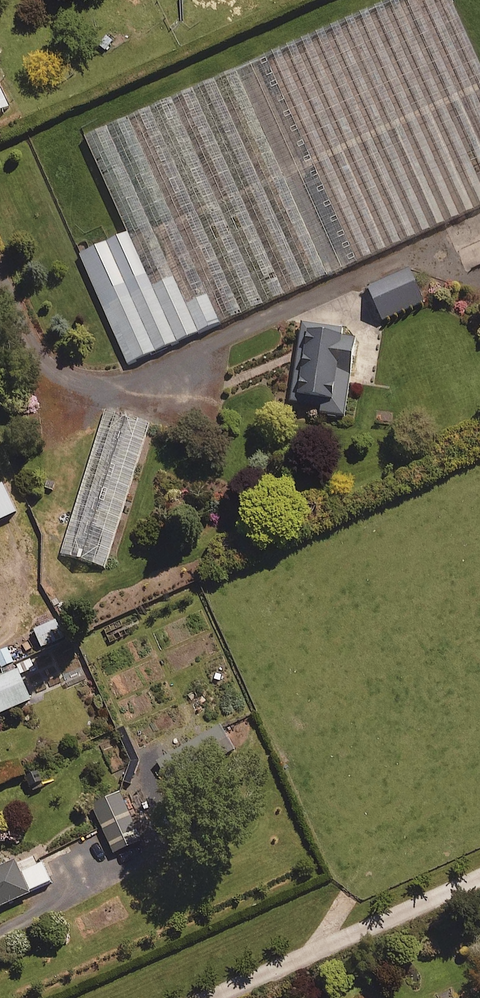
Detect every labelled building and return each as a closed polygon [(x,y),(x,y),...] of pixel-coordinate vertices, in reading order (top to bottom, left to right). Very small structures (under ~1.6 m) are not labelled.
[(124,366),(479,205),(479,68),(449,0),(397,0),(87,140),(130,236),(76,260),(124,366)] [(0,85),(0,111),(9,107),(0,85)] [(423,302),(408,271),(368,290),(383,321),(423,302)] [(342,329),(300,323),(290,404),(308,406),(307,413),(344,418),(355,340),(340,338),(342,329)] [(150,424),(105,410),(60,555),(104,568),(150,424)] [(1,485),(0,485),(0,521),(15,514),(1,485)] [(59,641),(52,624),(33,631),(40,648),(59,641)] [(16,672),(0,679),(0,716),(29,703),(16,672)] [(232,751),(219,728),(158,763),(172,786),(232,751)] [(141,842),(119,794),(93,807),(114,854),(141,842)] [(51,886),(42,865),(18,875),(13,863),(0,869),(0,908),(51,886)]
